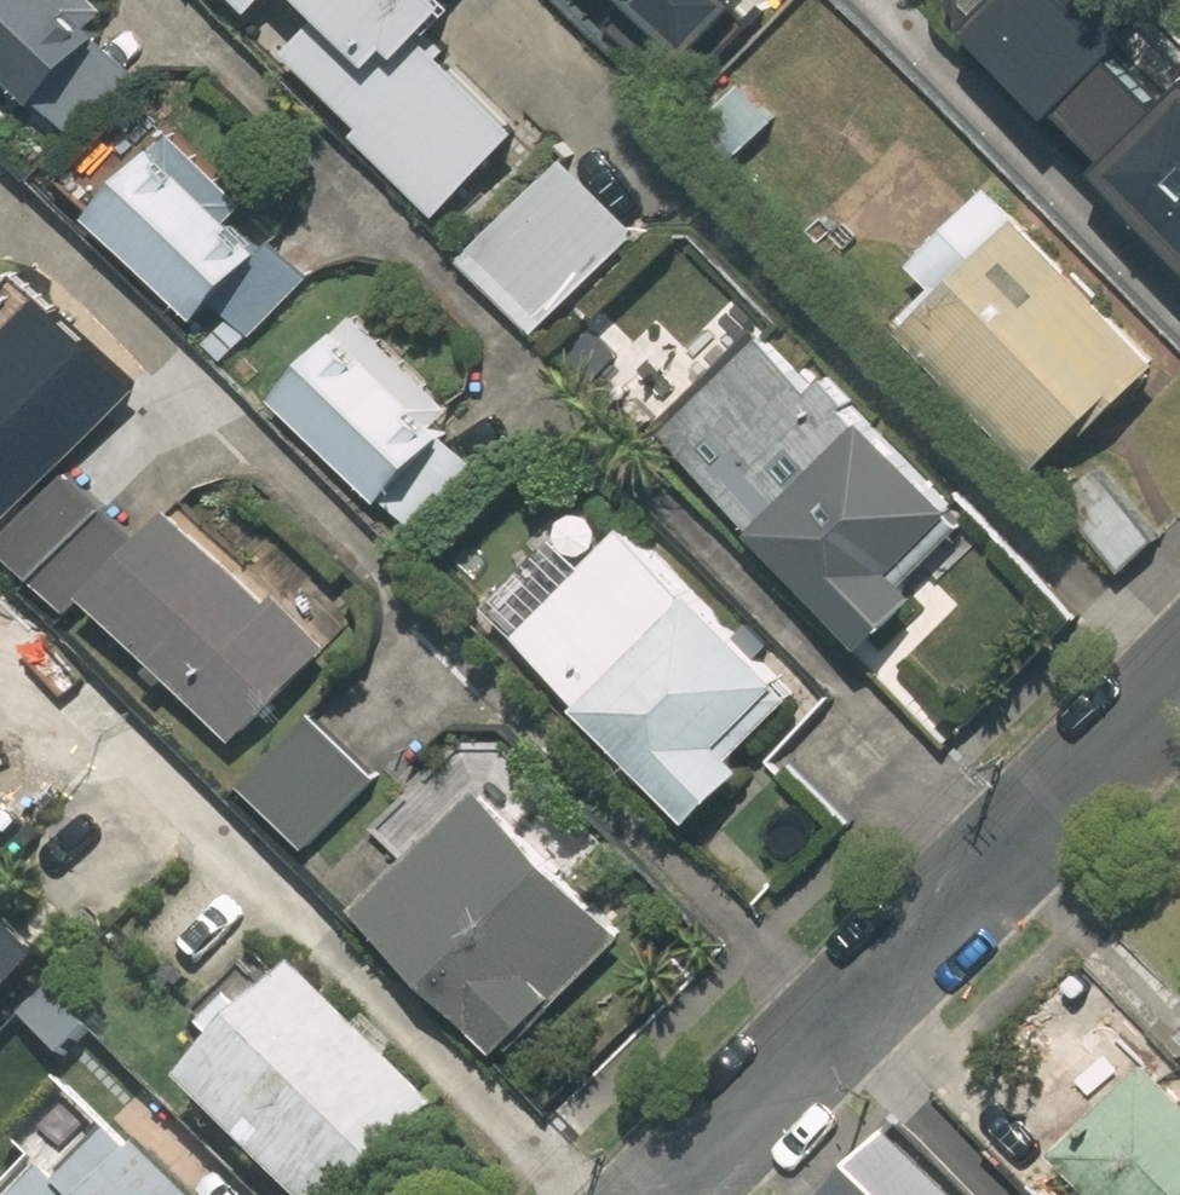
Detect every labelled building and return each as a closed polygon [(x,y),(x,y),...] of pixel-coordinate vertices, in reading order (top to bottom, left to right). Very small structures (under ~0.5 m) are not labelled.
[(89,0),(0,0),(0,75),(68,140),(131,74),(85,30),(101,12),(89,0)] [(246,21),(266,0),(225,0),(246,21)] [(275,62),(431,218),(519,130),(428,38),(456,10),(447,0),(290,0),(313,24),(275,62)] [(672,65),(735,8),(728,0),(613,0),(672,65)] [(965,41),(1056,138),(1069,126),(1099,158),(1086,170),(1179,270),(1179,102),(1176,106),(1132,60),(1159,34),(1107,0),(1009,0),(965,41)] [(783,119),(742,75),(691,123),(732,167),(783,119)] [(89,219),(192,317),(208,300),(249,340),(306,280),(162,142),(89,219)] [(561,163),(455,265),(528,340),(634,238),(561,163)] [(984,191),(912,262),(937,287),(890,333),(1039,486),(1158,370),(984,191)] [(0,344),(0,524),(5,528),(0,533),(0,555),(65,614),(76,602),(236,746),(321,652),(162,509),(135,539),(60,471),(137,386),(26,286),(0,315),(0,317),(13,329),(0,344)] [(343,326),(270,407),(382,506),(454,424),(343,326)] [(809,394),(759,338),(656,430),(885,686),(1005,579),(826,379),(809,394)] [(1156,538),(1098,464),(1052,501),(1110,574),(1156,538)] [(471,608),(680,830),(740,774),(729,762),(796,699),(597,489),(471,608)] [(314,711),(235,786),(296,850),(375,775),(314,711)] [(613,941),(438,767),(369,836),(399,865),(351,913),(497,1058),(613,941)] [(293,978),(251,1022),(232,1003),(197,1040),(212,1055),(176,1093),(281,1194),(365,1194),(439,1119),(293,978)] [(1166,1031),(1179,1045),(1179,1017),(1166,1031)] [(1155,1058),(1042,1162),(1072,1194),(1179,1194),(1179,1085),(1155,1058)] [(55,1089),(1,1144),(28,1170),(4,1194),(164,1194),(55,1089)] [(830,1194),(935,1194),(881,1143),(830,1194)]
